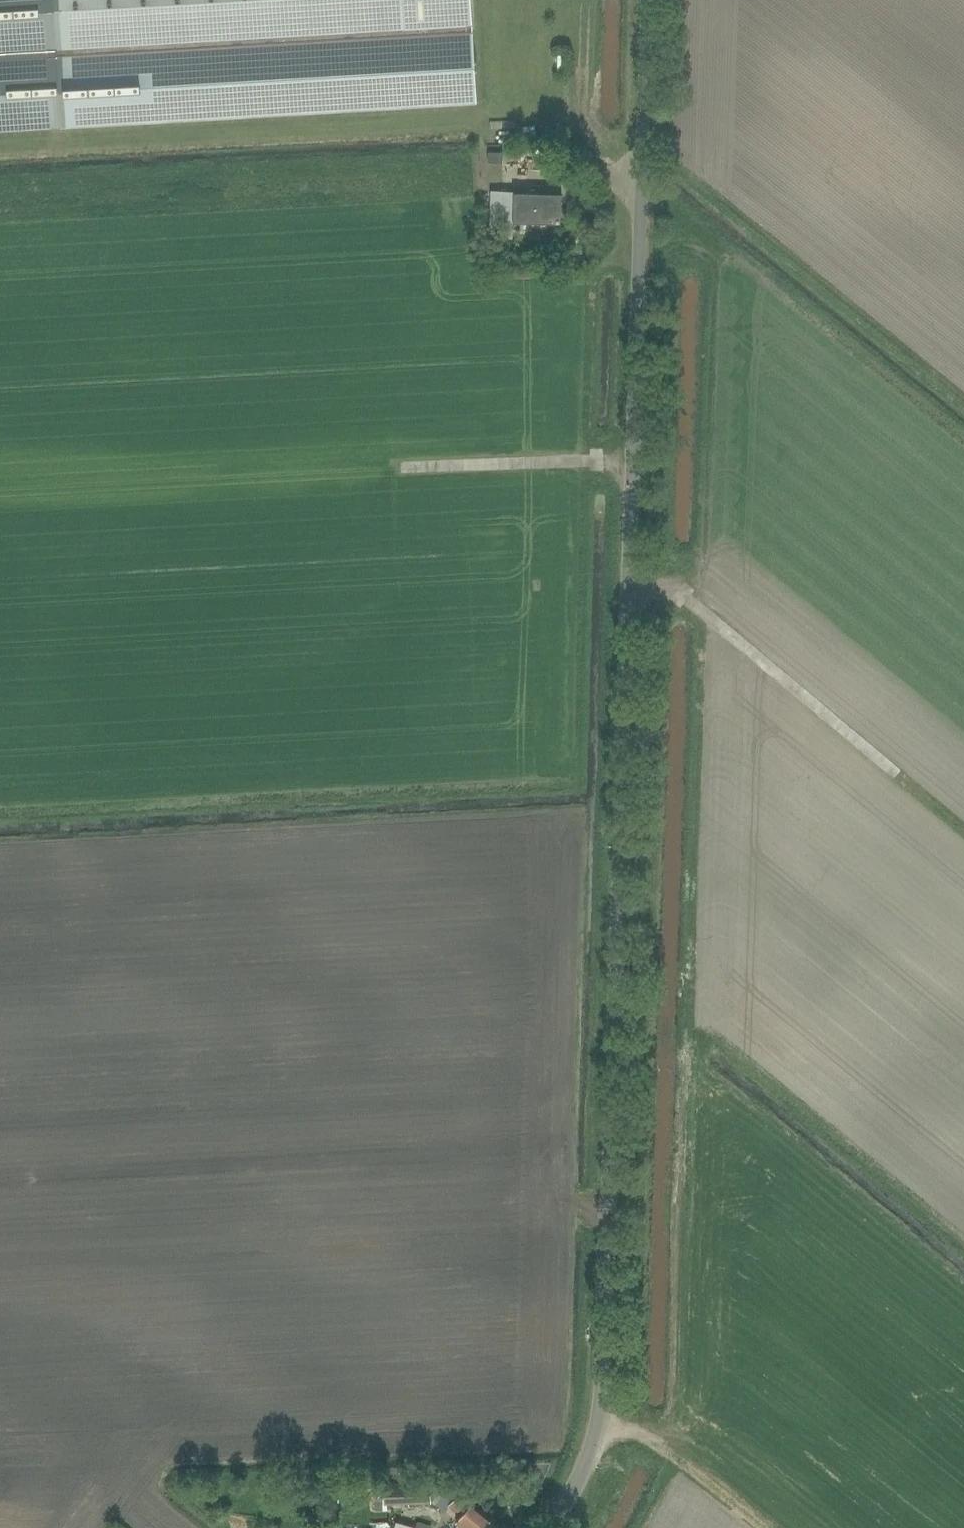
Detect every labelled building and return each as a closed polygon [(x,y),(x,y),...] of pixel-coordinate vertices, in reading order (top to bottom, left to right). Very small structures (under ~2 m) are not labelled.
[(471,0),(50,0),(57,128),(477,103),(471,0)] [(503,163),(504,152),(489,152),(489,162),(503,163)] [(562,194),(515,192),(514,221),(561,223),(562,194)] [(460,1491),(445,1478),(432,1480),(383,1483),(384,1504),(434,1501),(444,1510),(449,1504),(462,1514),(457,1520),(466,1527),(493,1527),(498,1522),(460,1491)]
